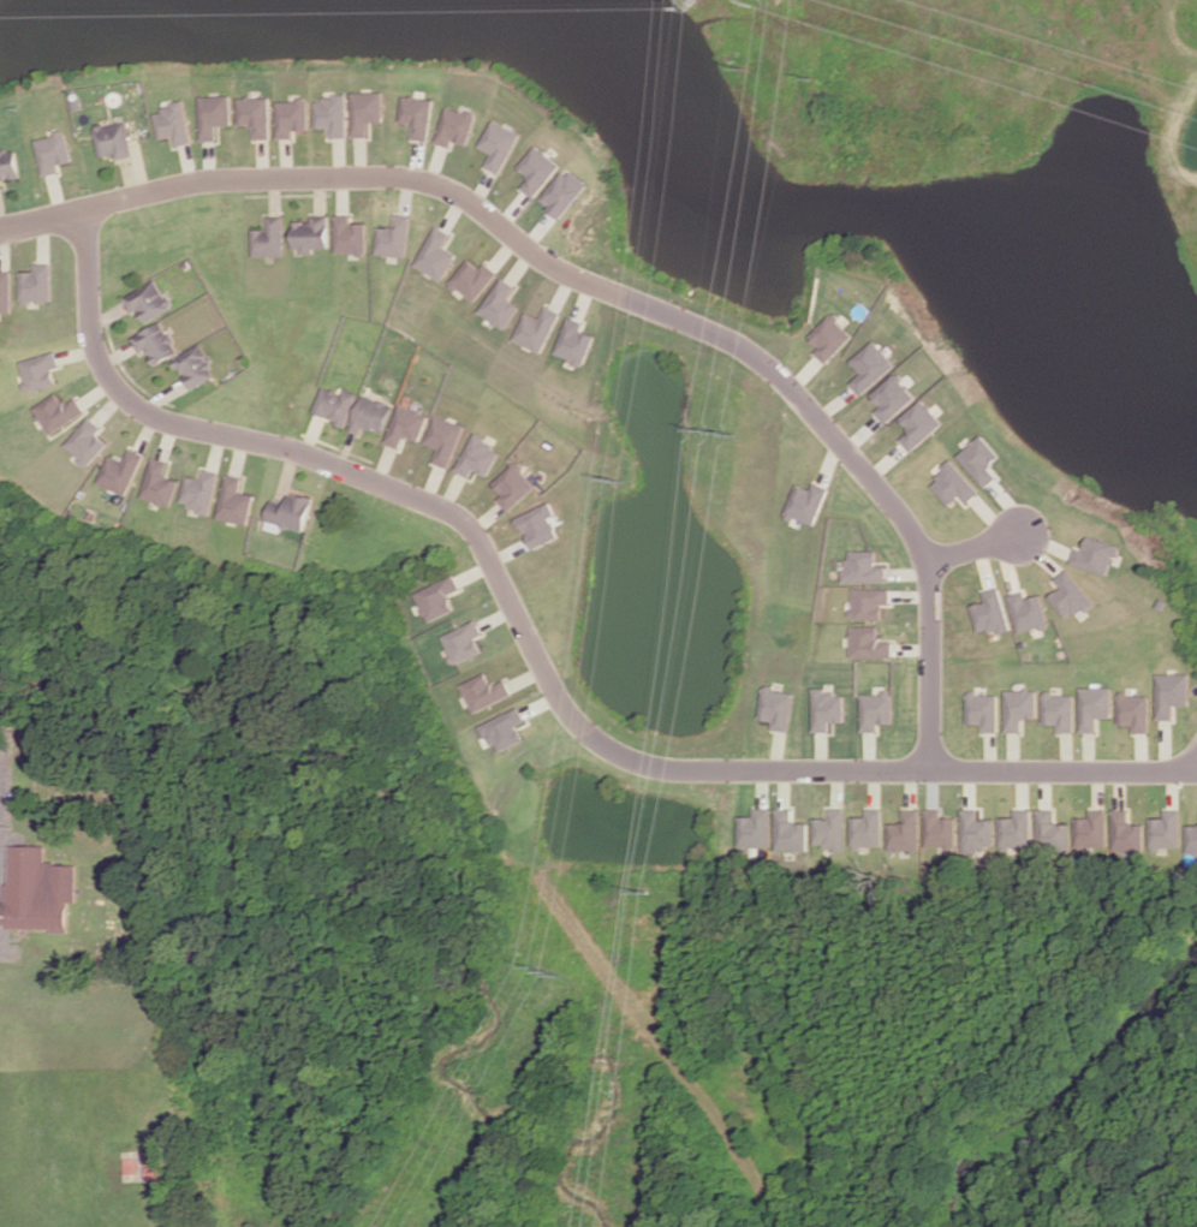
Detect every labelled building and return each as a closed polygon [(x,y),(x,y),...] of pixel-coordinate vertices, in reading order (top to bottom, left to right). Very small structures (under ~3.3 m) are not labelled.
[(383,92),(352,92),(353,137),(370,137),(370,122),(384,122),(383,92)] [(346,94),(324,95),(324,101),(315,101),(316,128),(330,128),(331,138),(347,137),(346,94)] [(232,95),(201,96),(202,141),(219,140),(218,125),(232,125),(232,95)] [(435,100),(404,95),(399,122),(415,125),(412,138),(428,141),(435,100)] [(271,97),(239,98),(240,125),(255,125),(255,139),(271,139),(271,97)] [(278,138),(294,138),(294,130),(309,129),(308,100),(277,101),(278,138)] [(192,143),(187,101),(163,104),(164,112),(156,113),(159,139),(176,137),(176,145),(192,143)] [(451,148),(453,140),(468,145),(476,115),(446,107),(436,143),(451,148)] [(483,166),(500,175),(521,134),(494,120),(480,147),(491,152),(483,166)] [(97,126),(102,159),(134,154),(129,121),(97,126)] [(75,161),(67,131),(36,140),(46,176),(62,172),(60,165),(75,161)] [(519,186),(533,198),(561,166),(537,145),(518,166),(528,175),(519,186)] [(7,185),(6,180),(23,177),(18,149),(0,152),(0,186),(7,185)] [(540,202),(562,218),(587,183),(565,167),(540,202)] [(377,254),(407,257),(412,215),(394,213),(392,228),(379,227),(377,254)] [(336,253),(367,253),(367,222),(352,223),(351,214),(336,215),(336,253)] [(254,256),(285,256),(284,215),(268,216),(268,229),(253,229),(254,256)] [(294,221),(293,251),(314,251),(314,248),(329,248),(330,215),(310,215),(310,221),(294,221)] [(416,267),(444,280),(456,253),(445,248),(452,233),(435,225),(416,267)] [(498,272),(486,262),(481,268),(469,259),(450,284),(476,302),(498,272)] [(53,301),(53,263),(36,263),(36,271),(23,271),(22,301),(53,301)] [(0,271),(0,313),(14,312),(13,270),(0,271)] [(506,329),(520,306),(509,299),(517,286),(502,276),(479,313),(506,329)] [(126,298),(135,313),(140,310),(148,323),(176,306),(171,297),(168,299),(157,280),(126,298)] [(514,340),(543,353),(562,313),(546,306),(541,318),(526,312),(514,340)] [(810,336),(820,346),(814,352),(827,364),(854,334),(832,313),(810,336)] [(594,334),(582,331),(585,321),(567,317),(557,356),(586,364),(594,334)] [(180,352),(164,321),(134,337),(143,354),(148,351),(156,365),(180,352)] [(851,360),(861,373),(850,382),(860,394),(896,367),(876,341),(851,360)] [(216,377),(203,345),(176,356),(189,388),(216,377)] [(20,362),(30,392),(59,383),(54,369),(63,366),(57,350),(20,362)] [(884,422),(916,399),(898,374),(871,393),(881,406),(875,410),(884,422)] [(348,425),(357,392),(345,388),(343,393),(323,387),(315,415),(348,425)] [(79,397),(66,405),(59,393),(35,408),(52,434),(88,412),(79,397)] [(385,432),(392,403),(360,396),(352,431),(360,433),(362,426),(385,432)] [(901,419),(910,428),(899,439),(911,452),(944,423),(922,399),(901,419)] [(400,449),(405,437),(419,441),(429,414),(400,404),(385,444),(400,449)] [(451,469),(465,425),(435,415),(426,444),(438,448),(433,464),(451,469)] [(66,445),(89,466),(110,443),(99,433),(104,428),(92,417),(66,445)] [(1001,456),(981,434),(957,456),(986,488),(998,476),(989,466),(1001,456)] [(456,471),(470,478),(474,469),(489,476),(502,448),(473,435),(456,471)] [(99,483),(130,496),(147,455),(131,448),(126,460),(111,454),(99,483)] [(175,505),(181,479),(168,476),(171,461),(154,457),(144,498),(175,505)] [(962,495),(967,503),(979,494),(955,461),(929,480),(948,506),(962,495)] [(537,486),(516,463),(493,483),(504,494),(497,499),(509,511),(537,486)] [(222,473),(206,469),(203,479),(189,475),(182,505),(213,513),(222,473)] [(220,518),(250,524),(255,495),(243,492),(246,477),(228,474),(220,518)] [(810,489),(795,484),(786,516),(817,525),(828,487),(812,482),(810,489)] [(287,503),(272,500),(266,529),(283,532),(284,527),(307,531),(313,498),(289,493),(287,503)] [(556,514),(550,501),(517,517),(533,549),(559,537),(550,518),(556,514)] [(1119,545),(1088,535),(1084,550),(1076,547),(1071,563),(1109,575),(1119,545)] [(845,581),(886,582),(887,566),(876,565),(876,550),(846,550),(845,581)] [(1062,587),(1049,597),(1069,621),(1094,601),(1068,569),(1055,579),(1062,587)] [(449,594),(460,589),(454,575),(416,593),(429,622),(456,610),(449,594)] [(980,636),(1012,627),(1000,586),(983,591),(986,601),(971,605),(980,636)] [(882,619),(882,604),(890,604),(890,588),(851,588),(851,619),(882,619)] [(1041,594),(1027,598),(1024,590),(1009,595),(1020,634),(1050,625),(1041,594)] [(483,651),(476,637),(483,634),(476,619),(441,636),(455,664),(483,651)] [(893,641),(879,641),(879,626),(851,625),(850,657),(892,658),(893,641)] [(472,711),(513,696),(506,679),(492,685),(488,673),(462,683),(472,711)] [(1190,705),(1190,673),(1157,674),(1158,720),(1174,720),(1174,705),(1190,705)] [(1080,733),(1097,733),(1097,718),(1112,718),(1112,687),(1081,686),(1080,733)] [(788,732),(793,691),(762,688),(759,719),(772,720),(771,730),(788,732)] [(1007,732),(1024,732),(1024,718),(1038,718),(1037,689),(1006,690),(1007,732)] [(843,722),(844,691),(812,691),(812,731),(831,732),(831,721),(843,722)] [(861,692),(860,731),(877,731),(877,724),(892,724),(893,692),(861,692)] [(982,724),(982,732),(999,732),(1000,694),(968,693),(967,724),(982,724)] [(1075,732),(1075,693),(1044,693),(1044,724),(1058,724),(1058,732),(1075,732)] [(1150,733),(1151,694),(1119,694),(1118,724),(1133,725),(1133,732),(1150,733)] [(499,750),(524,741),(517,724),(525,721),(521,708),(480,723),(489,746),(496,742),(499,750)] [(769,808),(752,807),(752,816),(738,816),(737,847),(768,848),(769,808)] [(843,848),(844,808),(827,807),(827,818),(813,818),(812,847),(843,848)] [(806,822),(791,822),(791,808),(775,808),(774,850),(806,851),(806,822)] [(881,808),(864,808),(864,816),(850,816),(850,847),(881,847),(881,808)] [(919,809),(901,808),(901,823),(888,823),(887,849),(918,850),(919,809)] [(924,846),(955,847),(956,816),(941,816),(941,808),(925,808),(924,846)] [(962,850),(993,851),(993,819),(978,819),(978,809),(963,808),(962,850)] [(1030,848),(1031,808),(1014,808),(1014,817),(999,817),(999,847),(1030,848)] [(1067,823),(1054,823),(1054,809),(1037,809),(1037,848),(1068,847),(1067,823)] [(1088,817),(1075,817),(1075,848),(1106,847),(1105,809),(1088,809),(1088,817)] [(1143,823),(1129,823),(1129,809),(1112,809),(1112,851),(1143,852),(1143,823)] [(1180,848),(1180,809),(1163,809),(1163,818),(1149,818),(1149,847),(1180,848)] [(1196,853),(1196,825),(1187,825),(1185,853),(1196,853)] [(47,863),(47,845),(11,844),(10,884),(6,884),(5,906),(0,906),(0,928),(70,929),(70,901),(78,901),(79,864),(47,863)] [(145,1151),(146,1180),(162,1180),(161,1150),(145,1151)] [(126,1175),(139,1174),(139,1158),(125,1159),(126,1175)]
